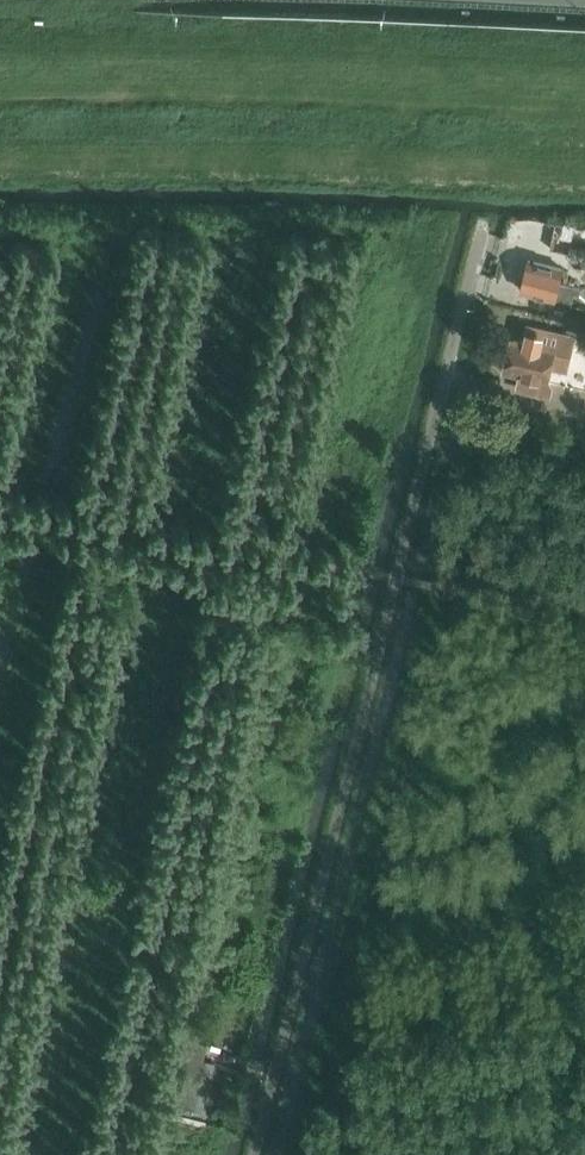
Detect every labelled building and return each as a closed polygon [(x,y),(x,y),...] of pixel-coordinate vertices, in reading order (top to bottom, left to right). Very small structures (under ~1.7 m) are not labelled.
[(582,286),(560,281),(563,266),(529,258),(521,289),(555,298),(557,292),(571,296),(573,291),(580,293),(582,286)] [(566,320),(584,325),(584,308),(570,304),(566,320)] [(574,338),(531,327),(527,342),(512,338),(511,342),(503,344),(499,359),(505,366),(522,371),(517,389),(545,396),(548,385),(546,376),(550,363),(567,368),(574,338)] [(179,1038),(174,1061),(187,1065),(175,1110),(190,1114),(192,1109),(201,1111),(214,1063),(202,1059),(205,1045),(179,1038)]
